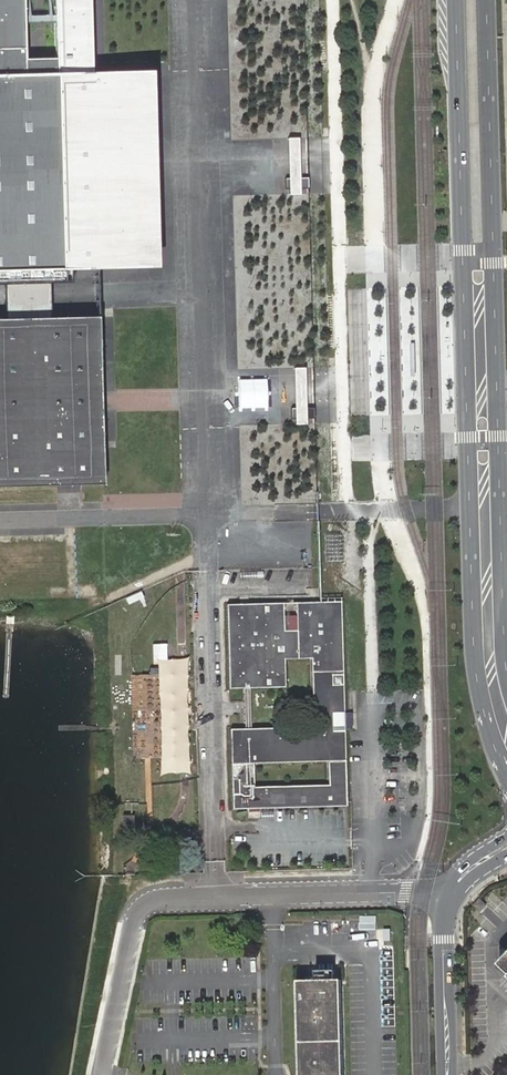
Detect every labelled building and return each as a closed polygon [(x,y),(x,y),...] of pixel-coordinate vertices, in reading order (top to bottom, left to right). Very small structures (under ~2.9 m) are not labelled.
[(71,281),(71,268),(97,267),(95,201),(105,200),(104,174),(104,150),(94,151),(91,74),(90,0),(53,0),(54,15),(54,23),(55,75),(24,75),(23,23),(23,16),(22,0),(0,0),(0,283),(71,281)] [(54,15),(23,16),(23,23),(54,23),(54,15)] [(277,78),(277,70),(267,71),(266,53),(259,54),(260,79),(277,78)] [(240,83),(240,67),(225,67),(225,83),(240,83)] [(152,73),(91,74),(94,151),(104,150),(104,174),(105,200),(95,201),(97,267),(97,269),(158,267),(155,173),(152,73)] [(71,483),(104,482),(99,315),(0,318),(0,485),(71,483)] [(342,675),(340,601),(319,602),(295,603),(296,615),(296,631),(283,631),(283,616),(282,603),(226,605),(228,688),(243,688),(244,724),(244,729),(229,729),(231,806),(346,803),(346,802),(344,758),(344,730),(333,730),(333,726),(332,720),(332,713),(343,713),(343,684),(332,685),(331,675),(342,675)] [(296,615),(283,616),(283,631),(296,631),(296,615)] [(253,763),(254,787),(328,785),(327,762),(253,763)] [(342,981),(297,982),(299,1074),(344,1074),(342,981)]
